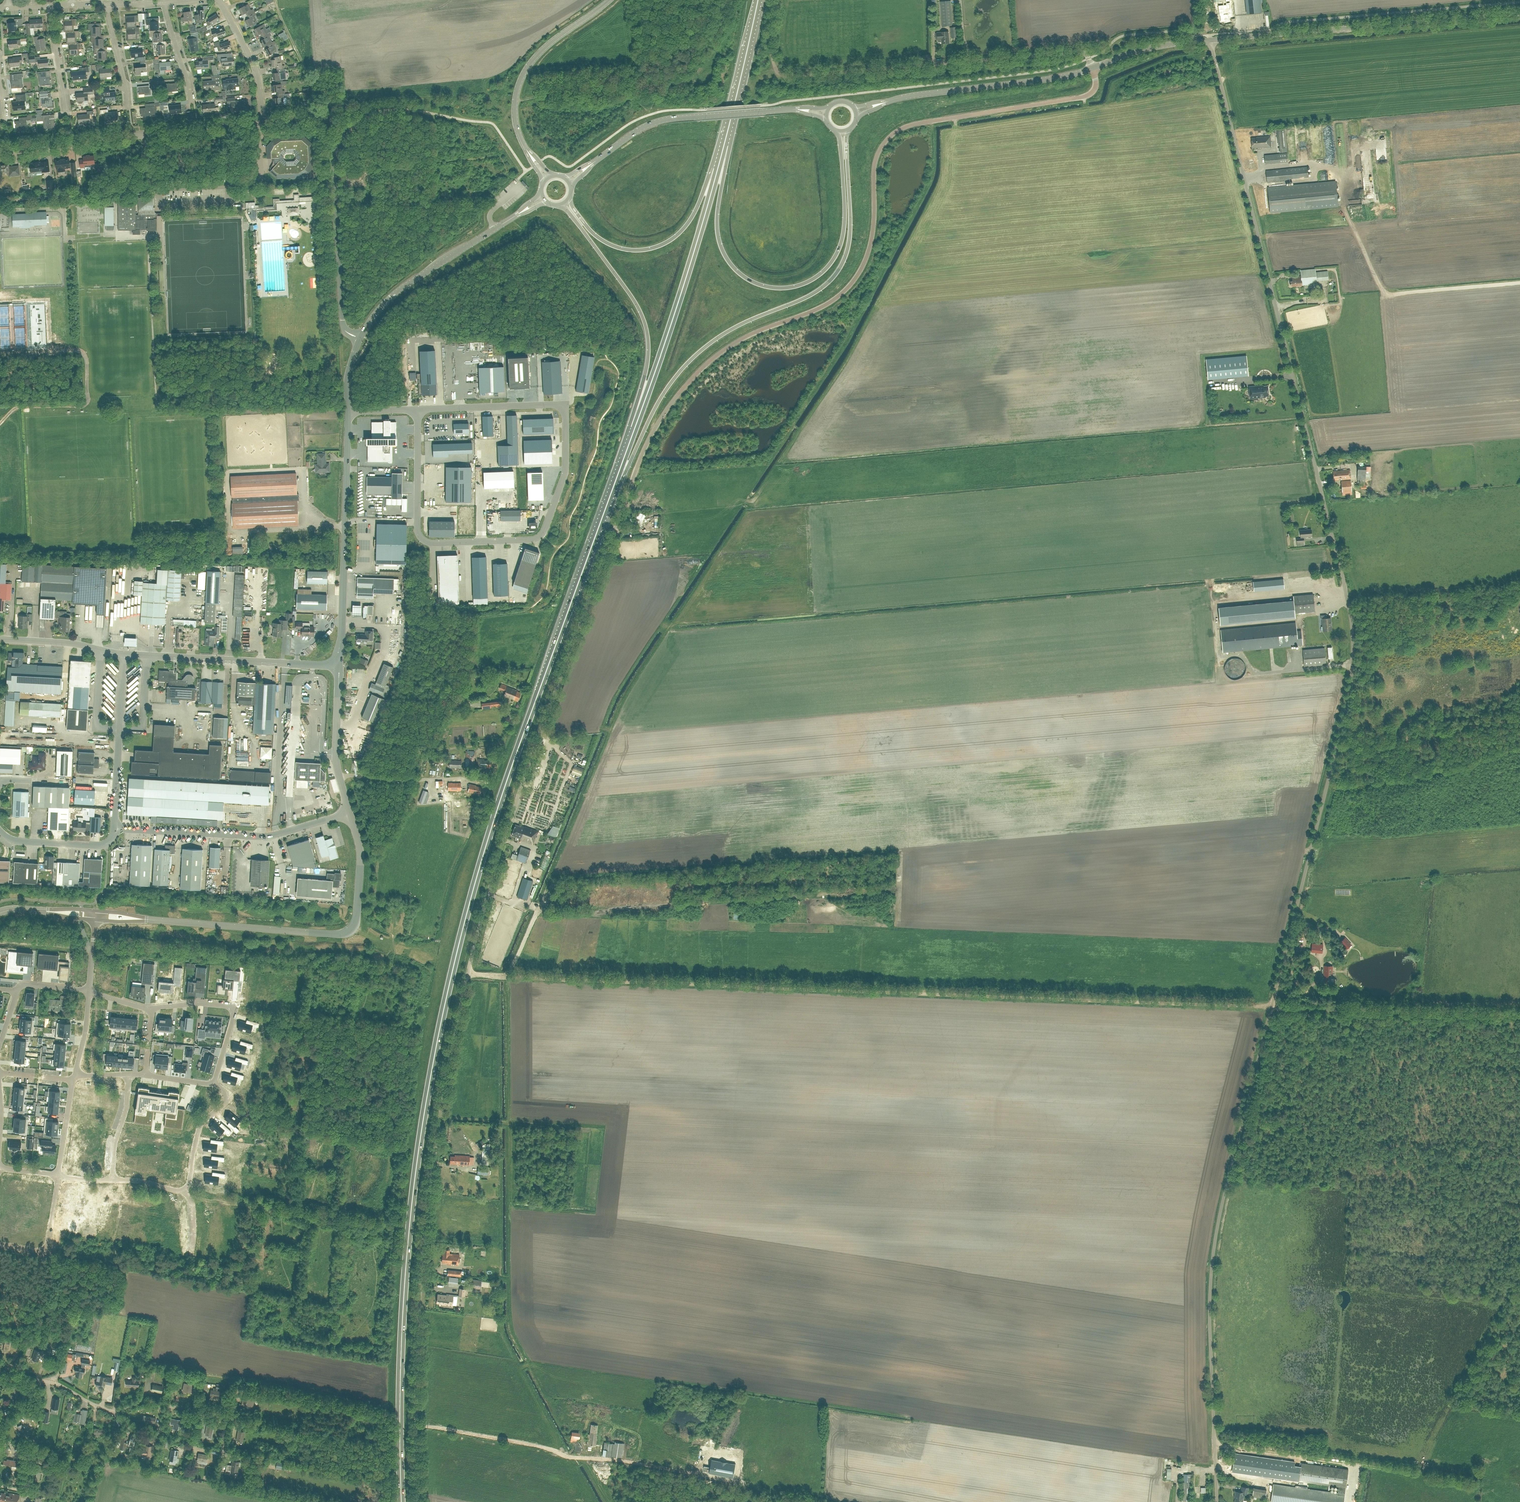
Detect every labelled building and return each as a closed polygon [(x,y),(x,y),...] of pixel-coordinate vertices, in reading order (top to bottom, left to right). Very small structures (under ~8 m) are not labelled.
[(1248,14),(1261,12),(1260,0),(1246,0),(1248,14)] [(952,25),(955,25),(955,19),(952,19),(951,4),(950,1),(941,2),(941,5),(940,5),(942,26),(952,25)] [(247,16),(254,12),(252,9),(250,10),(247,4),(239,9),(242,15),(246,13),(247,16)] [(1224,8),(1219,9),(1220,15),(1221,15),(1221,21),(1229,20),(1229,16),(1231,15),(1232,15),(1231,4),(1224,5),(1224,8)] [(183,12),(184,17),(181,18),(182,21),(188,20),(189,24),(192,24),(191,20),(192,20),(190,11),(183,12)] [(254,12),(247,16),(249,18),(245,20),(248,26),(252,24),(253,26),(257,25),(256,22),(257,22),(254,16),(256,15),(254,12)] [(208,26),(211,24),(219,19),(216,14),(208,19),(209,21),(206,22),(208,26)] [(126,29),(136,28),(136,22),(139,21),(138,15),(125,16),(126,29)] [(64,16),(64,19),(64,32),(66,32),(73,31),(73,25),(77,25),(76,19),(69,19),(69,16),(64,16)] [(17,30),(17,27),(23,26),(22,18),(14,19),(15,23),(8,23),(9,31),(17,30)] [(149,31),(160,30),(159,18),(146,19),(146,25),(149,25),(149,31)] [(30,28),(31,28),(43,27),(43,19),(30,20),(30,23),(26,24),(27,36),(31,35),(30,28)] [(91,36),(101,35),(101,23),(88,24),(88,31),(91,30),(91,36)] [(262,36),(269,32),(271,31),(269,27),(266,29),(263,24),(254,29),(255,32),(254,33),(255,36),(261,33),(262,36)] [(200,27),(201,29),(202,32),(204,31),(205,34),(211,32),(209,29),(207,30),(206,27),(206,25),(200,27)] [(214,37),(217,36),(218,37),(226,34),(224,27),(215,30),(215,29),(211,31),(214,37)] [(139,28),(136,28),(126,29),(127,41),(137,40),(136,34),(140,34),(139,28)] [(153,42),(164,41),(163,30),(160,30),(149,31),(150,37),(152,37),(153,42)] [(69,43),(75,43),(75,37),(79,37),(79,31),(73,31),(66,32),(67,44),(69,43)] [(949,36),(948,31),(937,33),(937,38),(938,41),(939,42),(941,42),(942,44),(949,43),(949,36)] [(267,45),(272,42),(269,36),(271,35),(269,32),(262,36),(264,39),(260,41),(263,47),(267,45)] [(189,43),(191,51),(199,50),(197,41),(199,41),(198,34),(192,35),(192,38),(188,39),(189,43)] [(94,48),(104,48),(103,35),(101,35),(91,36),(91,43),(94,43),(94,48)] [(38,51),(45,50),(44,44),(45,44),(44,39),(40,39),(40,36),(35,37),(35,43),(36,43),(38,51)] [(164,41),(153,42),(153,49),(156,48),(156,54),(166,54),(165,41),(164,41)] [(231,48),(230,46),(231,46),(230,42),(229,42),(220,44),(219,41),(214,43),(215,48),(217,47),(218,51),(221,50),(231,48)] [(274,41),(272,42),(267,45),(268,48),(264,50),(267,56),(276,51),(273,45),(275,44),(274,41)] [(82,43),(75,43),(69,43),(69,56),(79,55),(79,49),(82,49),(82,43)] [(138,45),(138,49),(131,49),(131,57),(143,56),(143,51),(145,51),(144,44),(138,45)] [(107,47),(104,48),(94,48),(94,55),(97,54),(97,60),(107,59),(107,47)] [(32,63),(34,62),(39,62),(40,67),(49,66),(48,58),(40,59),(40,56),(35,57),(35,55),(29,56),(29,57),(30,63),(32,63)] [(218,60),(221,60),(222,66),(233,65),(233,57),(224,58),(224,55),(218,55),(218,60)] [(273,58),(273,60),(271,60),(272,66),(276,66),(277,69),(284,68),(284,65),(282,65),(281,59),(283,59),(282,55),(273,58)] [(205,60),(196,61),(196,68),(208,67),(208,60),(214,60),(213,56),(205,57),(205,60)] [(20,63),(22,62),(22,57),(16,57),(16,58),(9,59),(10,67),(20,66),(20,65),(20,63)] [(145,60),(146,64),(134,65),(135,75),(141,74),(141,75),(147,74),(146,71),(146,65),(153,64),(153,59),(145,60)] [(159,59),(155,59),(153,59),(153,64),(159,64),(160,71),(160,74),(165,74),(164,70),(171,70),(170,62),(159,63),(159,59)] [(97,71),(100,71),(100,77),(112,76),(111,68),(103,69),(103,66),(96,67),(97,71)] [(83,72),(86,72),(89,72),(89,67),(79,68),(80,71),(71,72),(72,80),(84,79),(83,72)] [(284,68),(277,69),(277,72),(273,73),(273,79),(275,79),(275,81),(283,81),(282,79),(283,79),(282,72),(285,72),(284,68)] [(38,75),(39,75),(40,86),(51,85),(51,76),(45,77),(45,71),(38,72),(38,75)] [(16,80),(11,81),(12,88),(23,87),(22,77),(24,77),(23,73),(16,74),(16,80)] [(213,76),(214,80),(203,81),(203,89),(215,88),(215,90),(219,90),(218,83),(221,83),(220,75),(213,76)] [(226,79),(226,80),(222,80),(223,89),(227,89),(227,87),(238,86),(238,78),(226,79)] [(162,88),(166,87),(166,92),(178,91),(177,83),(162,84),(162,88)] [(277,94),(284,94),(284,90),(282,90),(281,84),(271,85),(272,92),(277,91),(277,94)] [(149,85),(137,87),(138,94),(149,93),(149,85)] [(109,87),(101,88),(102,96),(104,96),(105,101),(116,100),(115,92),(109,93),(109,87)] [(84,90),(84,93),(76,93),(77,101),(88,100),(88,95),(94,94),(93,89),(84,90)] [(39,94),(40,100),(41,100),(42,107),(48,107),(48,108),(55,107),(54,102),(53,102),(53,101),(53,98),(47,99),(47,93),(39,94)] [(284,94),(277,94),(277,98),(273,98),(273,105),(283,104),(283,97),(285,97),(284,94)] [(17,102),(13,102),(14,110),(26,109),(25,101),(26,101),(26,95),(17,95),(17,102)] [(227,103),(231,103),(232,111),(244,110),(243,100),(235,101),(235,98),(227,98),(227,103)] [(160,106),(160,103),(149,103),(149,106),(145,107),(145,108),(140,108),(141,116),(157,115),(156,106),(160,106)] [(214,103),(202,105),(203,112),(215,111),(215,112),(219,112),(218,107),(215,107),(214,103)] [(181,104),(169,105),(170,116),(175,115),(175,113),(181,113),(181,104)] [(108,109),(100,110),(100,114),(105,113),(106,121),(118,119),(117,111),(108,112),(108,109)] [(87,114),(78,115),(79,123),(90,122),(89,114),(93,114),(93,111),(87,111),(87,114)] [(27,120),(28,120),(31,120),(30,114),(27,115),(27,116),(19,117),(19,121),(15,121),(16,130),(22,129),(22,128),(27,128),(27,120)] [(54,114),(50,115),(41,115),(42,121),(43,120),(44,128),(55,127),(55,119),(54,114)] [(267,146),(268,158),(272,158),(273,163),(272,164),(273,164),(275,166),(270,171),(277,178),(284,177),(284,178),(297,178),(297,177),(305,176),(312,168),(312,161),(313,160),(312,148),(311,147),(311,144),(303,136),(275,138),(267,146)] [(1264,147),(1264,148),(1271,147),(1270,136),(1256,137),(1256,138),(1251,138),(1252,148),(1260,147),(1260,148),(1262,148),(1262,147),(1264,147)] [(1265,163),(1287,160),(1286,151),(1269,153),(1270,157),(1265,157),(1265,163)] [(90,166),(90,164),(95,164),(94,156),(83,157),(84,160),(80,160),(80,167),(84,167),(90,166)] [(64,159),(61,159),(61,160),(55,160),(56,169),(71,168),(72,177),(77,177),(75,162),(70,163),(69,159),(64,159)] [(37,173),(36,171),(42,171),(42,172),(49,171),(48,161),(41,162),(41,163),(30,164),(30,168),(28,168),(29,174),(37,173)] [(9,172),(9,176),(20,175),(19,166),(9,167),(8,164),(0,165),(0,173),(9,172)] [(364,174),(367,170),(362,166),(359,169),(364,174)] [(1266,171),(1267,182),(1285,181),(1285,180),(1308,177),(1307,167),(1266,171)] [(359,179),(359,173),(356,173),(355,171),(353,171),(353,173),(347,174),(348,180),(359,179)] [(54,179),(46,180),(47,190),(55,189),(54,179)] [(1311,209),(1338,207),(1335,182),(1309,184),(1268,188),(1269,200),(1270,213),(1311,209)] [(155,215),(153,215),(153,200),(150,197),(138,198),(138,215),(136,215),(135,202),(118,202),(118,230),(133,230),(133,234),(140,234),(140,229),(156,229),(156,219),(157,219),(157,216),(157,213),(156,213),(155,215)] [(106,225),(106,230),(114,230),(115,225),(114,225),(113,208),(115,208),(114,202),(106,202),(106,207),(104,207),(105,225),(106,225)] [(257,208),(256,205),(255,205),(255,202),(245,203),(246,208),(251,208),(252,222),(257,221),(257,208)] [(46,212),(33,212),(33,213),(13,214),(13,227),(34,226),(34,225),(47,225),(46,212)] [(1316,269),(1300,270),(1300,277),(1293,277),(1294,281),(1290,281),(1291,286),(1317,284),(1317,281),(1328,280),(1327,271),(1316,272),(1316,269)] [(420,351),(422,384),(423,384),(424,393),(437,393),(436,383),(437,383),(436,350),(420,351)] [(582,355),(576,391),(588,393),(594,357),(582,355)] [(1248,376),(1246,355),(1206,359),(1208,379),(1248,376)] [(508,358),(509,389),(529,387),(528,357),(508,358)] [(559,361),(542,362),(543,394),(560,393),(559,361)] [(503,367),(478,367),(479,392),(504,391),(503,367)] [(1263,386),(1263,385),(1249,386),(1250,398),(1265,397),(1265,396),(1269,396),(1268,385),(1263,386)] [(518,464),(516,414),(506,415),(507,444),(497,445),(498,465),(518,464)] [(481,416),(482,436),(492,435),(491,415),(481,416)] [(553,433),(552,418),(522,419),(523,434),(553,433)] [(396,422),(390,422),(390,421),(384,421),(384,422),(372,422),(372,438),(366,438),(366,445),(368,445),(368,462),(392,462),(392,445),(397,445),(397,438),(396,438),(396,422)] [(469,423),(453,424),(454,434),(469,433),(469,423)] [(551,439),(523,440),(524,464),(552,463),(551,439)] [(468,443),(433,444),(433,457),(448,457),(448,454),(468,453),(468,443)] [(316,472),(329,471),(329,464),(325,464),(325,454),(317,454),(318,464),(315,465),(316,472)] [(1365,479),(1366,466),(1358,466),(1357,479),(1365,479)] [(446,467),(446,502),(471,502),(471,467),(446,467)] [(1341,480),(1351,479),(1350,469),(1333,471),(1334,480),(1338,480),(1338,478),(1341,478),(1341,480)] [(514,487),(513,471),(483,472),(484,488),(514,487)] [(528,500),(543,499),(542,472),(527,472),(528,500)] [(297,500),(299,500),(299,494),(297,494),(296,473),(231,476),(232,497),(233,503),(232,503),(233,528),(298,525),(297,500)] [(392,498),(402,498),(402,473),(392,473),(392,477),(367,477),(367,494),(392,494),(392,498)] [(1342,492),(1352,491),(1351,480),(1341,481),(1342,492)] [(454,521),(429,521),(429,536),(454,536),(454,521)] [(407,524),(377,523),(376,563),(406,564),(407,524)] [(1303,537),(1312,536),(1311,529),(1300,530),(1300,538),(1296,539),(1297,542),(1304,542),(1303,537)] [(525,548),(513,583),(528,588),(539,552),(525,548)] [(437,555),(439,602),(459,601),(457,555),(437,555)] [(486,556),(472,557),(473,598),(487,598),(486,556)] [(4,611),(4,599),(11,600),(11,583),(6,583),(7,564),(0,563),(0,611),(4,611)] [(507,563),(493,564),(494,596),(508,595),(507,563)] [(40,617),(44,618),(55,619),(55,617),(60,617),(59,630),(70,631),(71,613),(67,613),(67,611),(55,611),(56,599),(73,600),(75,567),(74,567),(35,564),(35,566),(23,565),(22,581),(42,582),(40,617)] [(75,567),(73,600),(72,604),(97,605),(96,615),(104,615),(107,568),(74,566),(74,567),(75,567)] [(133,594),(142,595),(140,623),(164,625),(167,584),(168,570),(155,569),(155,572),(158,572),(157,583),(143,583),(143,581),(134,580),(133,594)] [(181,570),(168,570),(167,600),(180,600),(181,570)] [(205,623),(215,623),(216,603),(219,603),(220,571),(207,571),(205,623)] [(307,583),(327,584),(328,571),(307,571),(307,583)] [(393,594),(393,589),(398,589),(399,579),(394,579),(394,578),(357,577),(357,597),(373,598),(373,593),(393,594)] [(296,609),(326,610),(327,595),(297,594),(296,609)] [(1314,611),(1313,594),(1293,596),(1293,600),(1295,613),(1314,611)] [(1293,600),(1218,607),(1220,625),(1295,618),(1295,613),(1293,600)] [(363,605),(363,619),(366,619),(366,614),(372,615),(373,605),(368,605),(363,605)] [(362,607),(353,607),(352,617),(361,617),(362,607)] [(27,613),(27,616),(19,615),(19,628),(27,628),(28,620),(32,620),(32,614),(27,613)] [(1323,631),(1332,630),(1331,618),(1327,618),(1326,615),(1320,615),(1321,619),(1322,619),(1323,631)] [(282,629),(287,629),(287,621),(280,620),(279,624),(273,623),(273,628),(274,628),(273,635),(281,636),(282,629)] [(302,635),(313,636),(313,627),(309,627),(309,626),(302,626),(302,623),(296,622),(296,628),(302,629),(302,635)] [(1296,632),(1295,624),(1220,631),(1223,655),(1225,654),(1225,652),(1302,644),(1301,631),(1296,632)] [(206,631),(206,635),(205,645),(213,645),(214,637),(219,638),(219,627),(215,626),(215,631),(206,631)] [(372,640),(373,631),(365,631),(365,634),(356,634),(356,641),(367,642),(367,640),(372,640)] [(124,636),(124,645),(137,645),(137,637),(124,636)] [(1304,666),(1326,664),(1324,648),(1302,650),(1304,666)] [(23,657),(24,657),(24,652),(14,651),(14,653),(9,652),(8,660),(15,660),(15,667),(8,667),(7,690),(6,690),(4,725),(14,725),(16,691),(61,694),(62,672),(63,666),(38,665),(22,664),(23,657)] [(69,685),(66,729),(87,730),(88,710),(91,661),(71,660),(69,685)] [(105,662),(116,674),(118,672),(107,660),(105,662)] [(384,663),(375,684),(373,683),(370,690),(372,691),(362,717),(378,723),(387,700),(385,699),(389,688),(388,685),(386,685),(393,667),(384,663)] [(139,667),(128,675),(130,679),(142,671),(139,667)] [(170,681),(169,682),(169,686),(167,686),(167,698),(195,700),(196,688),(187,687),(188,683),(189,683),(190,683),(191,683),(192,682),(193,681),(193,680),(193,679),(193,678),(193,677),(192,676),(191,675),(190,675),(189,674),(188,675),(187,675),(186,676),(185,676),(185,677),(185,679),(185,680),(176,680),(176,673),(173,673),(173,671),(159,670),(159,681),(165,682),(165,680),(170,681)] [(107,676),(105,678),(114,689),(116,688),(107,676)] [(138,678),(127,687),(130,690),(141,682),(138,678)] [(212,682),(202,681),(200,702),(211,703),(212,682)] [(108,682),(105,684),(114,696),(117,694),(108,682)] [(223,682),(213,682),(212,703),(222,703),(223,682)] [(238,682),(237,703),(255,704),(253,733),(273,734),(276,684),(276,683),(238,682)] [(510,698),(517,701),(521,692),(516,691),(517,690),(507,687),(503,696),(510,699),(510,698)] [(111,703),(113,702),(104,692),(102,694),(111,703)] [(486,708),(490,707),(501,706),(500,700),(489,702),(486,702),(481,703),(481,706),(481,705),(482,709),(487,708),(486,708)] [(61,717),(61,703),(21,701),(20,715),(61,717)] [(226,739),(227,715),(199,713),(198,726),(208,726),(208,738),(226,739)] [(131,773),(220,779),(222,745),(210,744),(209,754),(173,752),(175,725),(154,724),(153,750),(142,750),(135,749),(135,751),(135,761),(132,761),(131,773)] [(0,748),(0,763),(21,764),(21,749),(0,748)] [(72,775),(73,751),(57,750),(56,775),(72,775)] [(465,768),(473,768),(474,751),(466,751),(465,768)] [(91,763),(99,763),(99,759),(94,758),(95,753),(79,752),(78,760),(79,760),(78,764),(91,765),(91,763)] [(44,769),(45,754),(40,753),(40,758),(36,757),(34,760),(34,763),(30,763),(30,768),(44,769)] [(485,767),(491,768),(491,760),(484,759),(478,759),(478,767),(485,768),(485,767)] [(325,781),(325,773),(320,768),(321,763),(295,762),(295,779),(325,781)] [(99,763),(91,763),(91,765),(78,764),(77,772),(93,773),(94,767),(99,768),(99,763)] [(13,765),(0,764),(0,772),(13,773),(13,765)] [(268,804),(269,786),(144,779),(142,815),(207,818),(208,801),(268,804)] [(460,792),(459,780),(444,780),(445,792),(460,792)] [(469,784),(468,792),(474,793),(474,792),(480,793),(481,787),(476,786),(476,785),(469,784)] [(48,829),(68,830),(70,787),(34,786),(33,806),(49,807),(48,829)] [(74,803),(94,804),(95,790),(75,789),(74,803)] [(427,791),(423,789),(418,802),(422,803),(427,791)] [(28,817),(29,792),(14,791),(13,816),(28,817)] [(85,830),(88,830),(90,830),(90,831),(100,832),(101,817),(91,816),(90,824),(86,823),(86,822),(83,822),(83,817),(78,817),(77,822),(74,821),(73,830),(77,830),(77,831),(85,831),(85,830)] [(532,844),(536,834),(537,831),(538,831),(529,828),(521,825),(520,826),(515,824),(511,835),(520,838),(520,839),(532,844)] [(330,859),(338,857),(332,837),(325,840),(323,835),(316,837),(321,857),(329,855),(330,859)] [(293,866),(317,868),(309,839),(287,846),(293,866)] [(150,885),(152,845),(132,844),(129,884),(150,885)] [(175,853),(175,845),(165,845),(165,849),(155,849),(153,884),(168,885),(170,853),(175,853)] [(183,846),(180,888),(201,890),(203,847),(183,846)] [(516,860),(525,863),(530,850),(521,846),(516,860)] [(219,868),(220,848),(210,847),(209,867),(219,868)] [(56,884),(69,885),(79,885),(79,882),(80,863),(58,862),(53,862),(54,857),(45,856),(45,863),(44,863),(43,868),(53,868),(53,867),(57,868),(56,884)] [(84,858),(84,871),(83,882),(79,882),(79,885),(79,886),(101,887),(102,859),(84,858)] [(268,860),(253,859),(252,881),(252,885),(265,885),(265,887),(267,887),(268,860)] [(8,882),(9,861),(0,861),(0,882),(8,882)] [(13,882),(37,883),(38,863),(15,862),(13,882)] [(340,879),(341,873),(335,873),(335,874),(327,873),(326,880),(308,878),(306,896),(331,898),(332,887),(339,887),(340,879)] [(523,878),(517,897),(527,900),(533,881),(523,878)] [(1346,950),(1351,944),(1345,937),(1339,942),(1346,950)] [(1321,953),(1322,944),(1312,943),(1311,951),(1321,953)] [(18,951),(17,964),(32,966),(33,952),(18,951)] [(39,953),(37,968),(48,969),(58,970),(58,969),(61,969),(60,970),(60,971),(60,972),(60,974),(60,975),(60,979),(62,979),(65,980),(68,980),(68,976),(69,972),(68,972),(69,967),(65,967),(65,962),(62,962),(59,961),(59,955),(39,953)] [(131,994),(144,996),(144,995),(145,987),(145,983),(152,984),(155,964),(144,962),(141,982),(142,982),(141,984),(141,987),(132,986),(131,994)] [(1332,977),(1332,966),(1324,965),(1323,977),(1325,977),(1324,983),(1330,983),(1331,977),(1332,977)] [(187,991),(187,994),(195,995),(196,987),(205,988),(207,968),(196,966),(195,978),(193,978),(193,981),(188,981),(187,991)] [(159,981),(158,991),(173,993),(173,985),(181,986),(183,967),(175,967),(173,982),(159,981)] [(117,974),(112,985),(118,988),(123,977),(117,974)] [(217,991),(217,993),(221,994),(226,994),(227,988),(228,988),(232,989),(233,980),(224,979),(224,985),(223,985),(218,985),(217,991)] [(26,996),(25,1000),(26,1001),(26,1004),(33,1005),(33,1008),(37,1008),(37,1002),(34,1002),(35,993),(27,993),(27,997),(26,996)] [(50,999),(49,1010),(66,1011),(67,1001),(50,999)] [(20,1021),(20,1024),(20,1025),(34,1026),(35,1017),(27,1016),(27,1019),(21,1019),(21,1021),(20,1021)] [(181,1020),(181,1029),(185,1029),(185,1027),(192,1028),(193,1017),(186,1016),(185,1020),(181,1020)] [(156,1023),(155,1031),(165,1032),(166,1018),(160,1018),(159,1024),(156,1023)] [(166,1018),(165,1032),(171,1032),(171,1031),(174,1031),(175,1025),(171,1025),(172,1019),(170,1019),(170,1018),(167,1018),(166,1018)] [(57,1022),(56,1028),(70,1030),(71,1024),(65,1023),(65,1020),(59,1019),(58,1022),(57,1022)] [(240,1021),(238,1029),(250,1032),(252,1025),(258,1027),(259,1023),(247,1019),(247,1020),(248,1020),(247,1023),(246,1022),(240,1021)] [(198,1029),(198,1037),(205,1038),(205,1036),(206,1031),(215,1032),(214,1037),(220,1037),(220,1032),(221,1032),(220,1032),(221,1031),(223,1031),(224,1026),(221,1026),(221,1022),(222,1021),(221,1021),(216,1021),(212,1021),(212,1020),(207,1020),(206,1020),(205,1030),(203,1030),(198,1029)] [(20,1025),(20,1031),(26,1032),(25,1035),(33,1036),(34,1026),(20,1025)] [(56,1028),(56,1038),(63,1038),(63,1035),(69,1036),(70,1034),(70,1031),(70,1030),(56,1028)] [(234,1042),(232,1050),(244,1053),(246,1046),(252,1048),(253,1044),(241,1040),(241,1041),(242,1041),(241,1044),(240,1044),(234,1042)] [(201,1066),(200,1069),(210,1071),(214,1055),(210,1054),(211,1050),(203,1048),(202,1052),(205,1053),(204,1056),(202,1062),(201,1066)] [(153,1054),(152,1061),(155,1061),(155,1067),(157,1067),(157,1068),(160,1068),(160,1067),(161,1067),(162,1054),(156,1053),(156,1055),(153,1054)] [(162,1054),(161,1067),(167,1068),(168,1062),(171,1062),(171,1056),(168,1056),(169,1055),(162,1054)] [(229,1058),(227,1066),(239,1070),(241,1063),(247,1064),(248,1060),(236,1057),(237,1058),(236,1060),(235,1060),(229,1058)] [(175,1063),(174,1071),(179,1072),(181,1072),(185,1072),(186,1070),(187,1070),(188,1063),(183,1062),(183,1064),(175,1063)] [(225,1073),(223,1081),(235,1084),(237,1077),(243,1079),(244,1075),(232,1072),(233,1072),(232,1075),(231,1075),(225,1073)] [(15,1087),(14,1093),(25,1094),(26,1094),(27,1088),(27,1085),(21,1084),(21,1087),(15,1087)] [(48,1090),(48,1096),(50,1096),(59,1097),(60,1091),(57,1091),(57,1088),(48,1087),(48,1090)] [(135,1112),(134,1122),(152,1125),(154,1110),(166,1112),(165,1117),(166,1117),(164,1126),(182,1129),(185,1109),(177,1108),(179,1093),(177,1092),(175,1092),(174,1092),(174,1091),(171,1091),(169,1091),(169,1094),(161,1092),(161,1091),(160,1092),(157,1092),(157,1091),(157,1092),(149,1091),(149,1088),(147,1088),(145,1087),(145,1088),(143,1088),(143,1087),(141,1087),(139,1087),(135,1112)] [(230,1112),(225,1118),(229,1122),(230,1123),(228,1125),(227,1124),(236,1133),(239,1130),(234,1125),(239,1119),(230,1112)] [(14,1119),(14,1123),(14,1124),(28,1125),(29,1116),(21,1115),(21,1118),(15,1118),(15,1120),(14,1119)] [(45,1117),(44,1127),(58,1128),(59,1122),(53,1121),(53,1118),(45,1117)] [(215,1121),(209,1127),(219,1135),(224,1130),(228,1134),(231,1131),(222,1122),(221,1123),(222,1124),(220,1126),(219,1125),(215,1121)] [(14,1124),(14,1130),(20,1131),(19,1134),(27,1134),(28,1125),(14,1124)] [(44,1127),(44,1136),(51,1137),(51,1134),(57,1134),(57,1132),(58,1132),(58,1129),(58,1128),(44,1127)] [(204,1141),(203,1149),(216,1151),(217,1144),(223,1145),(223,1141),(211,1139),(212,1140),(212,1142),(210,1142),(204,1141)] [(42,1140),(41,1146),(44,1147),(43,1153),(45,1153),(45,1154),(48,1154),(48,1153),(55,1154),(56,1145),(52,1145),(52,1141),(50,1141),(42,1140)] [(9,1144),(8,1148),(9,1148),(9,1149),(12,1149),(12,1150),(17,1150),(17,1149),(21,1149),(21,1142),(10,1141),(10,1144),(9,1144)] [(124,1144),(121,1166),(126,1167),(130,1144),(129,1145),(124,1144)] [(131,1168),(135,1145),(130,1144),(126,1167),(127,1167),(127,1166),(131,1167),(131,1168)] [(135,1146),(135,1145),(131,1168),(136,1169),(140,1145),(140,1146),(135,1146)] [(141,1169),(145,1146),(140,1145),(136,1169),(137,1169),(137,1168),(141,1168),(141,1169)] [(145,1147),(145,1146),(141,1169),(147,1170),(150,1147),(150,1148),(145,1147)] [(152,1170),(155,1148),(150,1147),(147,1170),(147,1169),(152,1170)] [(157,1171),(160,1148),(155,1148),(152,1170),(156,1170),(156,1171),(157,1171)] [(160,1149),(160,1148),(157,1171),(162,1172),(165,1149),(165,1150),(160,1149)] [(167,1173),(170,1150),(165,1149),(162,1172),(162,1171),(166,1172),(166,1173),(167,1173)] [(170,1151),(170,1150),(167,1173),(172,1174),(175,1150),(175,1151),(170,1151)] [(177,1174),(180,1151),(175,1150),(172,1174),(172,1173),(177,1173),(176,1174),(177,1174)] [(180,1152),(180,1151),(177,1174),(182,1175),(185,1153),(180,1152)] [(205,1158),(204,1166),(217,1167),(218,1160),(224,1161),(224,1157),(212,1155),(212,1156),(213,1156),(213,1159),(211,1158),(205,1158)] [(474,1157),(469,1156),(470,1155),(454,1155),(454,1156),(450,1156),(450,1163),(458,1164),(469,1165),(469,1164),(473,1164),(474,1157)] [(206,1174),(205,1182),(218,1184),(219,1176),(224,1177),(225,1173),(213,1172),(212,1172),(214,1172),(214,1175),(212,1175),(206,1174)] [(12,1196),(14,1183),(11,1183),(11,1184),(7,1183),(7,1190),(4,1190),(3,1195),(12,1196)] [(16,1184),(14,1183),(12,1196),(21,1198),(22,1192),(19,1192),(20,1185),(16,1184)] [(28,1200),(38,1201),(39,1187),(33,1186),(32,1193),(29,1192),(28,1200)] [(45,1196),(46,1188),(39,1187),(38,1201),(47,1202),(48,1197),(45,1196)] [(174,1204),(169,1203),(167,1212),(180,1214),(181,1211),(180,1211),(181,1208),(174,1207),(174,1204)] [(217,1217),(218,1210),(205,1208),(204,1216),(214,1217),(214,1220),(221,1221),(221,1218),(217,1217)] [(70,1210),(68,1216),(81,1221),(85,1212),(78,1209),(77,1212),(70,1210)] [(180,1217),(180,1214),(167,1212),(168,1212),(166,1221),(172,1222),(173,1219),(179,1220),(179,1217),(180,1217)] [(78,1230),(81,1221),(68,1216),(66,1223),(72,1225),(71,1228),(78,1230)] [(168,1224),(167,1234),(181,1236),(182,1229),(175,1228),(176,1225),(168,1224)] [(173,1242),(180,1243),(181,1236),(167,1234),(165,1244),(173,1245),(173,1242)] [(204,1240),(203,1248),(207,1249),(207,1250),(210,1250),(210,1249),(216,1250),(218,1239),(212,1238),(212,1241),(204,1240)] [(447,1264),(458,1265),(459,1254),(449,1253),(449,1249),(444,1249),(444,1254),(442,1254),(441,1262),(447,1262),(447,1264)] [(471,1278),(470,1287),(480,1289),(480,1286),(486,1287),(487,1281),(471,1278)] [(442,1303),(442,1304),(452,1305),(453,1294),(446,1293),(446,1294),(437,1293),(436,1302),(442,1303)] [(35,1349),(32,1359),(38,1361),(41,1351),(35,1349)] [(81,1367),(76,1366),(75,1371),(76,1372),(76,1376),(82,1377),(83,1373),(84,1373),(85,1368),(85,1364),(89,1365),(90,1360),(82,1359),(82,1363),(81,1367)] [(96,1385),(104,1387),(105,1383),(111,1385),(113,1379),(102,1376),(100,1382),(97,1381),(96,1385)] [(139,1381),(136,1381),(136,1376),(132,1376),(132,1381),(126,1380),(126,1385),(138,1386),(139,1381)] [(192,1393),(194,1385),(184,1383),(183,1391),(192,1393)] [(19,1388),(13,1387),(11,1396),(17,1398),(19,1388)] [(210,1396),(219,1397),(220,1390),(217,1390),(217,1388),(214,1388),(213,1390),(211,1390),(210,1396)] [(245,1395),(243,1404),(252,1406),(254,1397),(245,1395)] [(59,1399),(53,1398),(51,1407),(57,1409),(59,1399)] [(73,1412),(73,1415),(74,1415),(73,1421),(80,1422),(82,1414),(73,1412)] [(174,1424),(173,1428),(178,1429),(179,1426),(182,1426),(183,1420),(171,1418),(171,1423),(174,1424)] [(21,1434),(26,1432),(21,1423),(17,1425),(21,1434)] [(681,1435),(679,1445),(686,1446),(685,1451),(692,1453),(693,1447),(696,1448),(698,1438),(690,1437),(691,1433),(686,1432),(685,1436),(681,1435)] [(116,1445),(117,1445),(118,1445),(119,1445),(120,1445),(120,1444),(120,1448),(126,1449),(126,1446),(126,1442),(128,1443),(128,1440),(127,1440),(128,1436),(121,1435),(120,1439),(121,1439),(121,1443),(120,1443),(120,1442),(120,1441),(119,1441),(118,1441),(117,1441),(116,1441),(116,1442),(115,1443),(115,1444),(116,1444),(116,1445)] [(151,1456),(152,1446),(146,1445),(145,1448),(143,1448),(142,1454),(145,1454),(145,1455),(151,1456)] [(176,1460),(178,1450),(171,1449),(169,1459),(176,1460)] [(208,1455),(198,1453),(197,1462),(206,1464),(208,1455)] [(1236,1454),(1233,1473),(1293,1481),(1296,1463),(1236,1454)] [(6,1460),(3,1459),(3,1464),(17,1467),(18,1461),(7,1458),(6,1460)] [(721,1461),(712,1459),(709,1473),(733,1477),(736,1464),(726,1462),(726,1461),(721,1460),(721,1461)] [(241,1462),(239,1461),(233,1460),(231,1470),(237,1471),(238,1466),(240,1466),(241,1465),(241,1462)] [(1345,1494),(1345,1493),(1346,1487),(1348,1469),(1302,1463),(1299,1481),(1339,1486),(1338,1492),(1338,1493),(1274,1484),(1271,1501),(1344,1501),(1345,1494)] [(35,1479),(39,1480),(41,1472),(44,1472),(46,1466),(42,1466),(40,1466),(41,1465),(36,1464),(34,1473),(36,1474),(35,1479)] [(1191,1482),(1192,1474),(1181,1473),(1180,1482),(1181,1484),(1181,1489),(1181,1500),(1191,1501),(1191,1493),(1191,1482)] [(1249,1488),(1242,1487),(1241,1492),(1235,1491),(1235,1495),(1236,1496),(1235,1501),(1243,1501),(1244,1493),(1248,1494),(1249,1488)] [(10,1493),(7,1492),(7,1493),(1,1492),(0,1497),(0,1501),(5,1501),(18,1501),(19,1497),(20,1495),(10,1493)]
